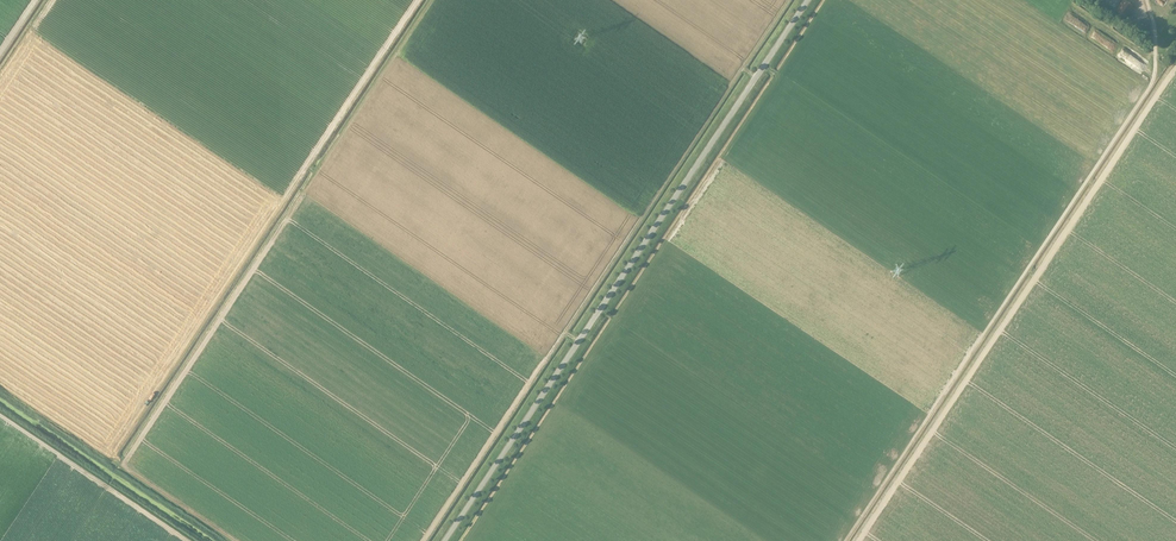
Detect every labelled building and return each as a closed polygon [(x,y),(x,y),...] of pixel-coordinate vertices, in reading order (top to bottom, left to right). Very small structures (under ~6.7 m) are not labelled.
[(1133,6),(1125,0),(1123,0),(1115,11),(1125,18),(1133,6)] [(1135,66),(1139,60),(1122,51),(1119,56),(1135,66)]
